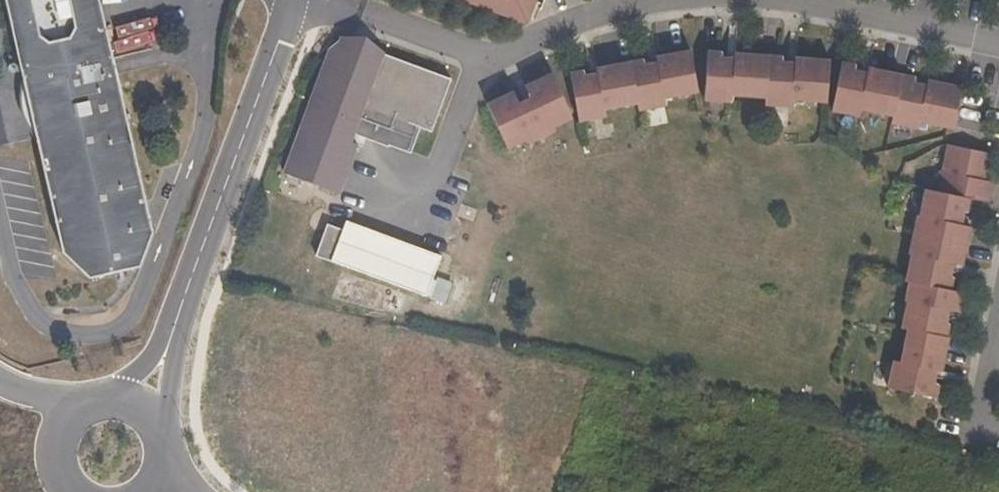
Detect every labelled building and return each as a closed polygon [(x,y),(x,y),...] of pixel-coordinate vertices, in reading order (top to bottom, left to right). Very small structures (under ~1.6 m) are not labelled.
[(149,240),(94,0),(0,0),(0,1),(58,260),(85,285),(135,274),(149,240)] [(532,6),(540,8),(543,0),(465,0),(526,22),(532,6)] [(282,172),(337,192),(355,144),(344,139),(347,130),(354,111),(362,115),(355,133),(387,143),(386,145),(408,151),(416,129),(432,135),(449,79),(367,47),(365,51),(355,48),(347,50),(333,46),(327,63),(323,61),(282,172)] [(568,73),(578,121),(605,116),(604,109),(636,102),(638,110),(665,105),(664,98),(698,91),(690,50),(655,56),(656,64),(643,66),(642,59),(595,68),(596,75),(583,78),(582,70),(568,73)] [(781,64),(782,56),(734,52),(733,60),(720,59),(720,51),(707,51),(703,100),(731,102),(732,95),(764,97),(764,104),(791,107),(792,100),(826,102),(830,60),(794,57),(794,65),(781,64)] [(841,62),(831,110),(858,116),(860,109),(893,116),(891,123),(918,129),(920,121),(953,129),(962,87),(928,80),(926,88),(913,85),(915,78),(868,67),(866,75),(853,73),(855,65),(841,62)] [(512,91),(486,103),(506,148),(526,139),(527,142),(554,130),(552,126),(571,117),(550,73),(524,85),(534,106),(522,112),(512,91)] [(354,111),(347,130),(355,133),(362,115),(354,111)] [(989,168),(992,154),(947,144),(938,192),(925,189),(905,282),(910,283),(901,329),(906,330),(900,363),(893,361),(887,388),(935,399),(938,385),(931,383),(933,371),(941,372),(948,338),(946,337),(948,325),(941,323),(944,310),(957,312),(962,292),(950,290),(953,278),(945,276),(948,263),(962,266),(970,227),(956,225),(959,211),(967,212),(969,199),(988,203),(993,183),(979,180),(982,166),(989,168)] [(321,237),(314,255),(424,296),(439,256),(344,220),(341,230),(332,226),(327,239),(321,237)] [(325,224),(321,237),(327,239),(332,226),(325,224)]
